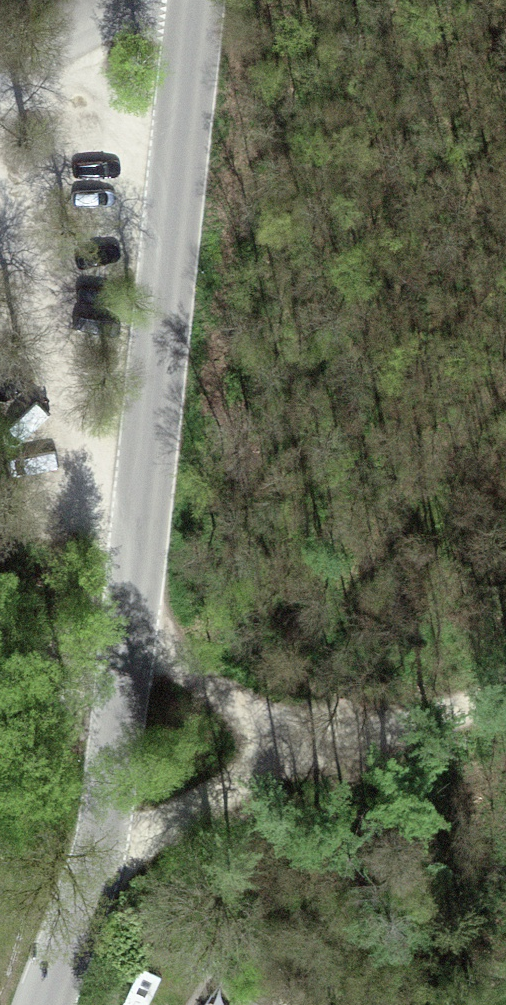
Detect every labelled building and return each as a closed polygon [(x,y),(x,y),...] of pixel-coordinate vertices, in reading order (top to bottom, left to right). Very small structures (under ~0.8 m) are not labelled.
[(216,983),(201,1004),(248,1004),(216,983)]
